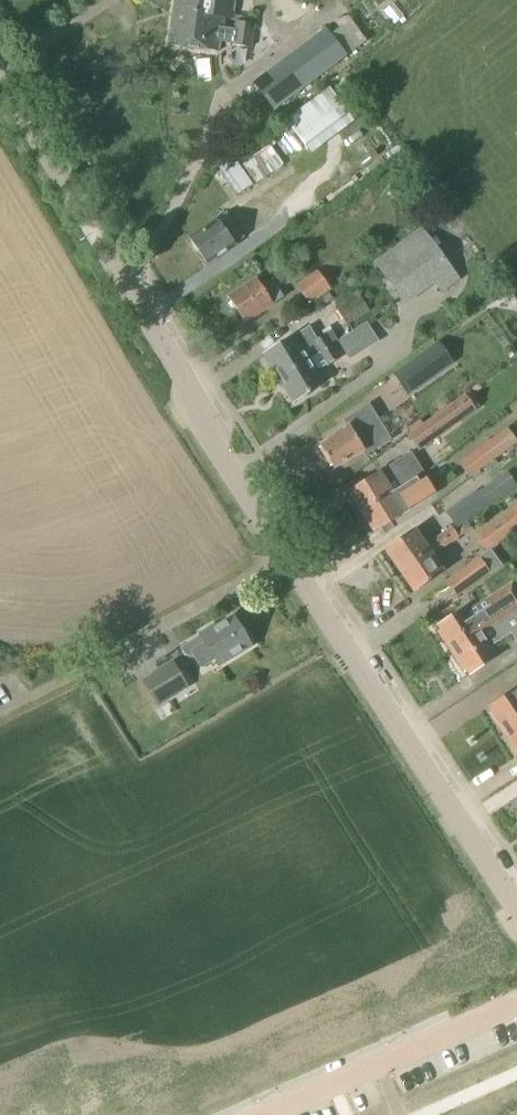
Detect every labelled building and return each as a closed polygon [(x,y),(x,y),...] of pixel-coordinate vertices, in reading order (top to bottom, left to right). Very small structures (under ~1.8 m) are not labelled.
[(234,22),(233,29),(223,28),(224,18),(233,20),(234,15),(234,12),(232,12),(234,3),(235,3),(236,0),(173,0),(166,45),(218,52),(220,42),(220,43),(232,44),(231,46),(250,48),(253,24),(234,22)] [(273,112),(275,110),(278,115),(294,103),(296,106),(331,81),(328,78),(349,62),(345,57),(346,57),(346,56),(343,52),(324,27),(251,83),(273,112)] [(254,184),(292,160),(281,144),(300,132),(293,121),(238,159),(254,184)] [(432,229),(451,216),(445,208),(427,222),(432,229)] [(206,264),(234,244),(243,238),(226,213),(215,220),(215,221),(189,239),(191,242),(189,246),(193,251),(197,251),(206,264)] [(441,295),(461,280),(421,228),(374,264),(406,306),(434,285),(441,295)] [(309,305),(330,290),(316,271),(296,286),(309,305)] [(262,286),(258,279),(228,299),(243,322),(282,297),(271,280),(262,286)] [(345,326),(368,312),(359,296),(336,310),(345,326)] [(337,340),(349,360),(378,342),(366,322),(337,340)] [(317,354),(333,345),(332,344),(337,341),(328,327),(320,332),(322,336),(310,343),(317,354)] [(279,378),(310,359),(296,336),(265,355),(279,378)] [(333,345),(317,354),(324,366),(340,356),(333,345)] [(407,395),(437,373),(422,351),(391,373),(407,395)] [(310,359),(279,378),(293,401),(324,382),(310,359)] [(418,451),(475,410),(464,394),(407,435),(418,451)] [(334,468),(364,449),(356,437),(364,432),(357,420),(336,433),(336,435),(320,445),(334,468)] [(516,443),(506,428),(474,451),(485,466),(516,443)] [(363,510),(413,480),(422,474),(413,460),(407,459),(402,462),(401,460),(380,472),(379,472),(348,491),(352,497),(348,500),(356,515),(363,510)] [(432,490),(422,474),(413,480),(363,510),(356,515),(365,529),(370,526),(373,532),(404,512),(404,511),(425,499),(423,496),(430,491),(432,490)] [(504,494),(499,486),(491,491),(488,487),(478,494),(476,491),(445,512),(456,528),(487,507),(485,504),(492,499),(494,501),(504,494)] [(516,529),(516,505),(474,536),(485,552),(516,529)] [(455,532),(399,571),(414,593),(444,572),(432,554),(470,529),(467,524),(454,532),(455,532)] [(455,532),(454,532),(451,527),(425,544),(414,528),(384,549),(399,571),(455,532)] [(455,598),(489,573),(478,557),(443,582),(455,598)] [(516,608),(516,589),(512,582),(484,600),(488,607),(471,618),(465,609),(438,627),(453,650),(503,618),(516,608)] [(453,650),(468,674),(496,656),(490,646),(510,633),(516,644),(516,608),(503,618),(453,650)] [(215,627),(201,636),(180,648),(184,656),(188,656),(189,658),(192,657),(200,669),(215,660),(218,665),(227,660),(229,658),(250,646),(248,643),(250,639),(244,630),(241,630),(240,630),(234,619),(216,629),(215,627)] [(188,687),(172,661),(171,662),(140,681),(157,707),(188,687)] [(490,707),(505,730),(516,723),(516,689),(490,707)] [(505,730),(516,749),(516,723),(505,730)]
